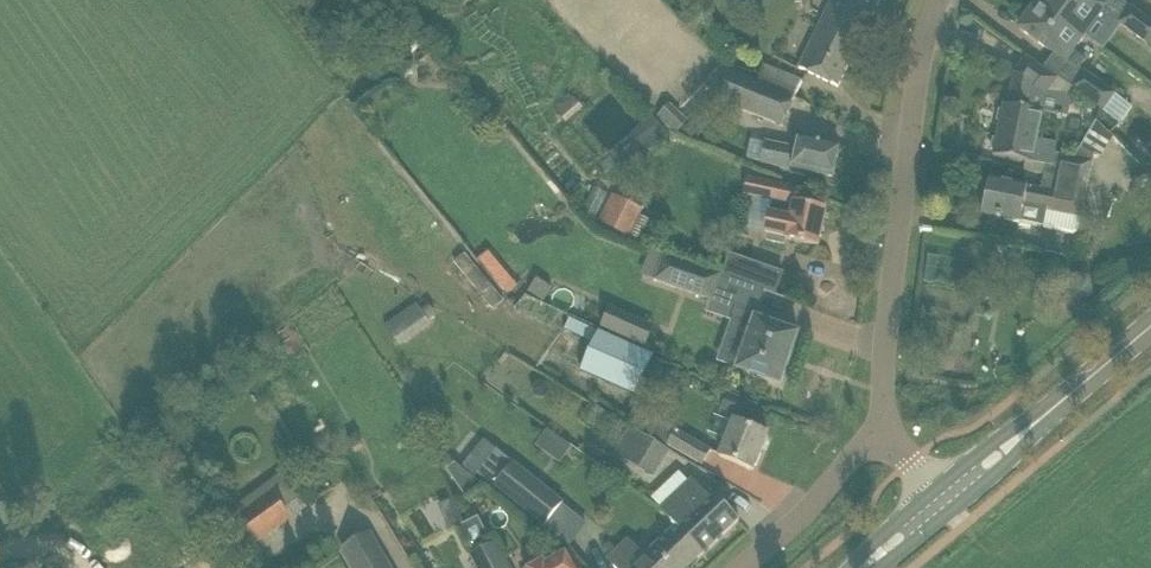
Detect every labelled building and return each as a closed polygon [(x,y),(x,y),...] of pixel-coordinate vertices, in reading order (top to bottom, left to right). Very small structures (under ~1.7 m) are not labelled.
[(797,67),(838,87),(880,0),(830,0),(797,67)] [(1039,2),(1085,36),(1096,21),(1108,29),(1117,18),(1092,0),(1041,0),(1039,2)] [(1085,36),(1039,2),(1036,6),(1033,4),(1024,16),(1027,19),(1019,29),(1078,71),(1086,60),(1074,51),(1085,36)] [(1150,46),(1150,45),(1150,22),(1131,7),(1119,24),(1150,46)] [(993,140),(991,151),(994,152),(994,156),(1044,166),(1050,167),(1052,156),(1054,148),(1035,144),(1041,113),(1041,112),(1040,112),(1043,96),(1052,85),(1024,63),(1015,73),(1009,106),(1004,105),(1003,109),(1000,108),(997,120),(1001,120),(997,140),(993,140)] [(763,66),(757,81),(795,96),(801,81),(763,66)] [(795,96),(757,81),(756,82),(731,72),(719,103),(782,128),(795,96)] [(1072,88),(1103,110),(1115,94),(1084,72),(1072,88)] [(555,110),(566,122),(581,109),(570,97),(555,110)] [(678,131),(689,118),(671,102),(659,115),(678,131)] [(651,114),(638,125),(657,147),(670,136),(651,114)] [(792,169),(791,174),(813,178),(814,173),(833,178),(839,147),(798,138),(796,149),(765,142),(760,162),(792,169)] [(983,198),(981,206),(983,210),(982,214),(1021,222),(1024,206),(1048,211),(1044,227),(1074,234),(1077,232),(1080,218),(1088,179),(1092,162),(1063,156),(1058,173),(1043,170),(1039,188),(989,179),(986,196),(983,198)] [(786,238),(786,239),(819,245),(826,210),(795,204),(798,189),(749,178),(745,195),(772,201),(765,234),(768,234),(766,240),(784,244),(785,238),(786,238)] [(597,223),(628,238),(642,209),(611,194),(597,223)] [(479,258),(510,290),(519,282),(489,249),(479,258)] [(656,281),(712,300),(721,276),(665,256),(656,281)] [(1073,269),(1069,278),(1080,283),(1084,274),(1073,269)] [(537,278),(528,291),(543,301),(551,288),(537,278)] [(384,325),(399,347),(430,325),(415,304),(384,325)] [(791,358),(793,353),(792,353),(799,334),(779,327),(781,321),(733,304),(728,320),(752,328),(737,370),(781,385),(787,366),(788,367),(790,362),(789,362),(790,357),(791,358)] [(609,308),(601,325),(626,336),(634,319),(609,308)] [(537,381),(532,387),(535,395),(543,397),(548,390),(546,382),(537,381)] [(768,435),(748,427),(750,422),(751,422),(758,406),(727,393),(719,410),(736,417),(735,420),(732,419),(718,455),(753,470),(768,435)] [(97,397),(84,405),(92,418),(105,409),(97,397)] [(613,454),(653,477),(669,451),(629,427),(613,454)] [(665,446),(702,467),(711,451),(675,429),(665,446)] [(548,433),(537,448),(560,465),(571,449),(548,433)] [(355,437),(347,442),(352,451),(360,446),(355,437)] [(569,506),(508,458),(497,449),(477,474),(489,483),(550,531),(569,506)] [(483,484),(456,462),(447,468),(466,496),(483,484)] [(677,526),(647,554),(632,538),(622,547),(607,560),(615,567),(688,567),(739,520),(713,492),(708,496),(692,479),(664,507),(680,523),(677,526)] [(236,519),(255,546),(306,508),(287,482),(236,519)] [(370,535),(343,550),(353,567),(390,567),(370,535)] [(475,567),(507,567),(494,543),(469,556),(475,567)] [(570,552),(540,567),(578,567),(570,552)]
